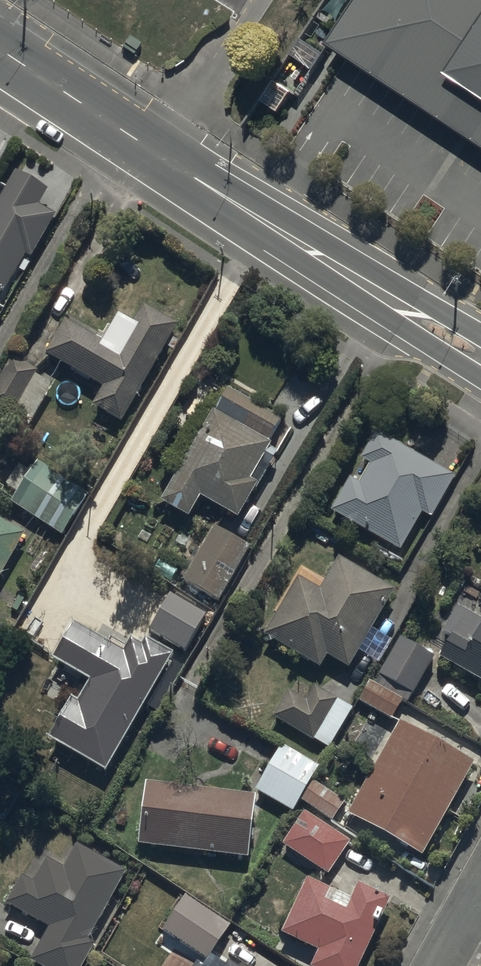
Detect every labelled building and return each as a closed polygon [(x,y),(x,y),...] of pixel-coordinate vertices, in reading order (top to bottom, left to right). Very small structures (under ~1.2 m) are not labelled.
[(325,45),(344,57),(480,148),(480,0),(355,0),(325,45)] [(16,172),(0,201),(0,300),(2,301),(26,257),(33,261),(57,217),(40,208),(49,190),(16,172)] [(179,326),(144,307),(135,324),(118,315),(103,343),(66,323),(46,360),(105,392),(94,411),(124,427),(179,326)] [(51,391),(34,381),(37,376),(9,360),(0,375),(0,408),(31,426),(51,391)] [(283,421),(228,389),(214,413),(213,413),(161,505),(189,521),(201,500),(239,522),(260,486),(254,483),(263,467),(269,470),(280,451),(270,445),(283,421)] [(375,432),(330,512),(402,553),(423,515),(434,522),(458,478),(375,432)] [(39,463),(11,505),(62,538),(89,496),(39,463)] [(25,536),(0,522),(0,582),(25,536)] [(251,550),(213,529),(183,584),(220,605),(251,550)] [(306,570),(265,637),(320,672),(329,659),(350,672),(360,656),(380,668),(395,644),(375,631),(398,594),(342,559),(327,583),(306,570)] [(465,592),(429,655),(424,653),(402,640),(375,687),(404,704),(410,707),(437,659),(480,684),(480,602),(465,592)] [(172,596),(149,632),(186,655),(208,618),(172,596)] [(73,702),(49,743),(106,775),(174,657),(148,642),(145,647),(133,640),(126,653),(73,623),(51,662),(93,686),(81,707),(73,702)] [(362,705),(390,721),(367,762),(375,766),(347,816),(423,859),(476,766),(395,721),(404,704),(375,687),(373,686),(362,705)] [(288,692),(273,719),(331,752),(354,711),(314,688),(306,702),(288,692)] [(300,802),(312,784),(322,770),(285,745),(254,791),(291,816),(300,802)] [(257,797),(146,783),(138,846),(249,861),(257,797)] [(312,784),(300,802),(309,808),(283,846),(329,877),(351,845),(327,829),(332,822),(333,823),(345,806),(312,784)] [(29,961),(37,965),(85,965),(97,947),(89,943),(128,877),(77,847),(63,870),(47,860),(33,882),(23,876),(6,904),(48,929),(29,961)] [(308,880),(283,936),(293,941),(289,950),(301,955),(305,947),(320,954),(314,965),(362,965),(391,902),(358,887),(352,900),(308,880)] [(187,899),(164,931),(207,962),(230,930),(187,899)]
